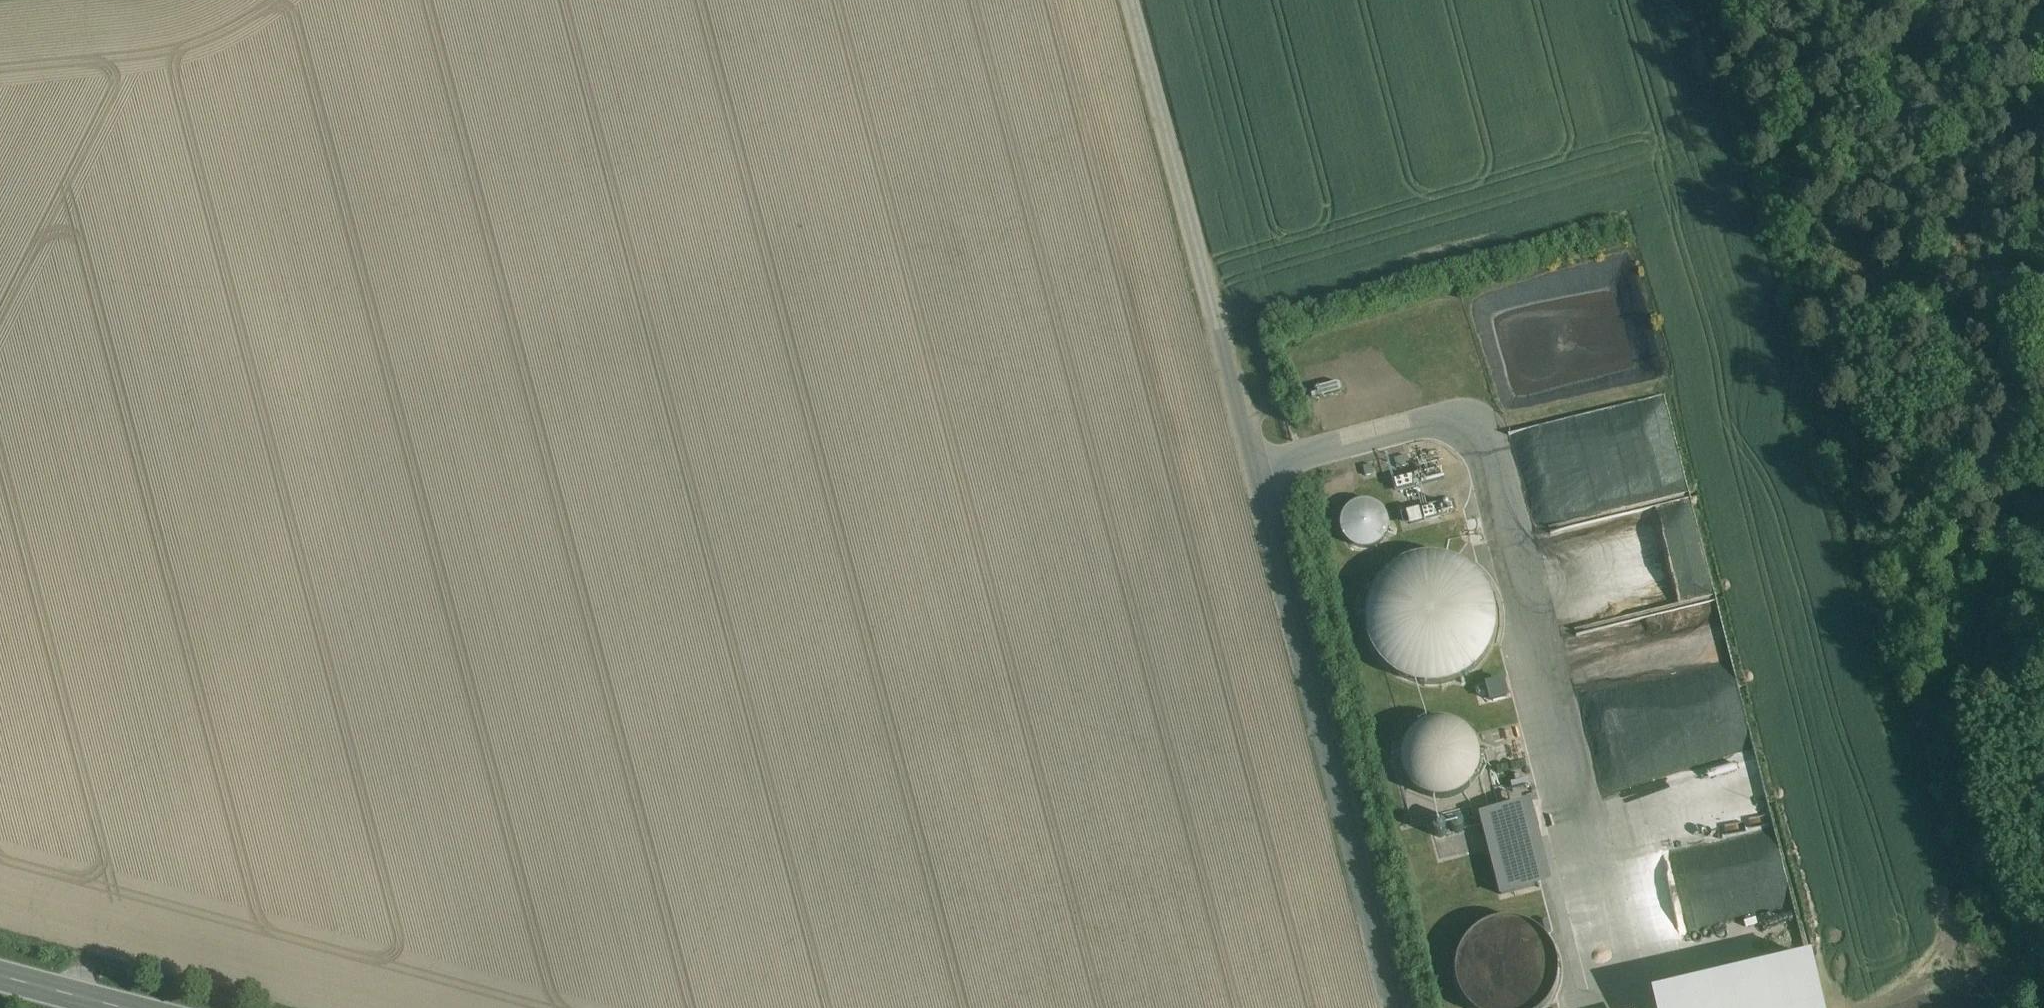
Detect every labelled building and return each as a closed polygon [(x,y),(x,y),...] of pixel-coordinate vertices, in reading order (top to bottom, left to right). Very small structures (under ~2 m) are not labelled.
[(1441,468),(1394,480),(1398,491),(1444,479),(1441,468)] [(1344,537),(1350,544),(1358,548),(1367,549),(1376,546),(1383,540),(1388,532),(1389,523),(1386,513),(1379,506),(1371,502),(1361,501),(1352,505),(1346,511),(1342,519),(1341,528),(1344,537)] [(1367,629),(1376,654),(1393,672),(1416,683),(1441,684),(1464,675),(1483,659),(1494,637),(1496,613),(1489,590),(1473,571),(1452,559),(1428,555),(1402,562),(1381,579),(1369,602),(1367,629)] [(1505,676),(1485,681),(1490,701),(1511,696),(1505,676)] [(1402,769),(1408,782),(1419,793),(1434,799),(1450,798),(1464,792),(1475,780),(1480,764),(1479,747),(1470,733),(1457,723),(1440,720),(1426,722),(1414,730),(1405,741),(1401,754),(1402,769)] [(1505,783),(1511,802),(1532,796),(1527,777),(1505,783)] [(1532,802),(1480,814),(1502,896),(1552,883),(1532,802)] [(1451,829),(1453,832),(1454,834),(1457,834),(1459,834),(1462,833),(1463,831),(1464,829),(1464,827),(1463,825),(1462,823),(1459,822),(1457,822),(1455,822),(1453,824),(1452,827),(1451,829)] [(1434,833),(1435,836),(1436,838),(1438,839),(1441,839),(1443,839),(1445,837),(1446,835),(1447,833),(1446,830),(1445,828),(1442,827),(1440,826),(1437,827),(1435,829),(1434,831),(1434,833)] [(1465,1001),(1473,1007),(1542,1007),(1551,998),(1558,980),(1557,961),(1550,943),(1536,929),(1519,921),(1500,921),(1480,928),(1465,942),(1457,961),(1457,982),(1465,1001)] [(1774,978),(1797,977),(1797,968),(1774,969),(1774,978)]
